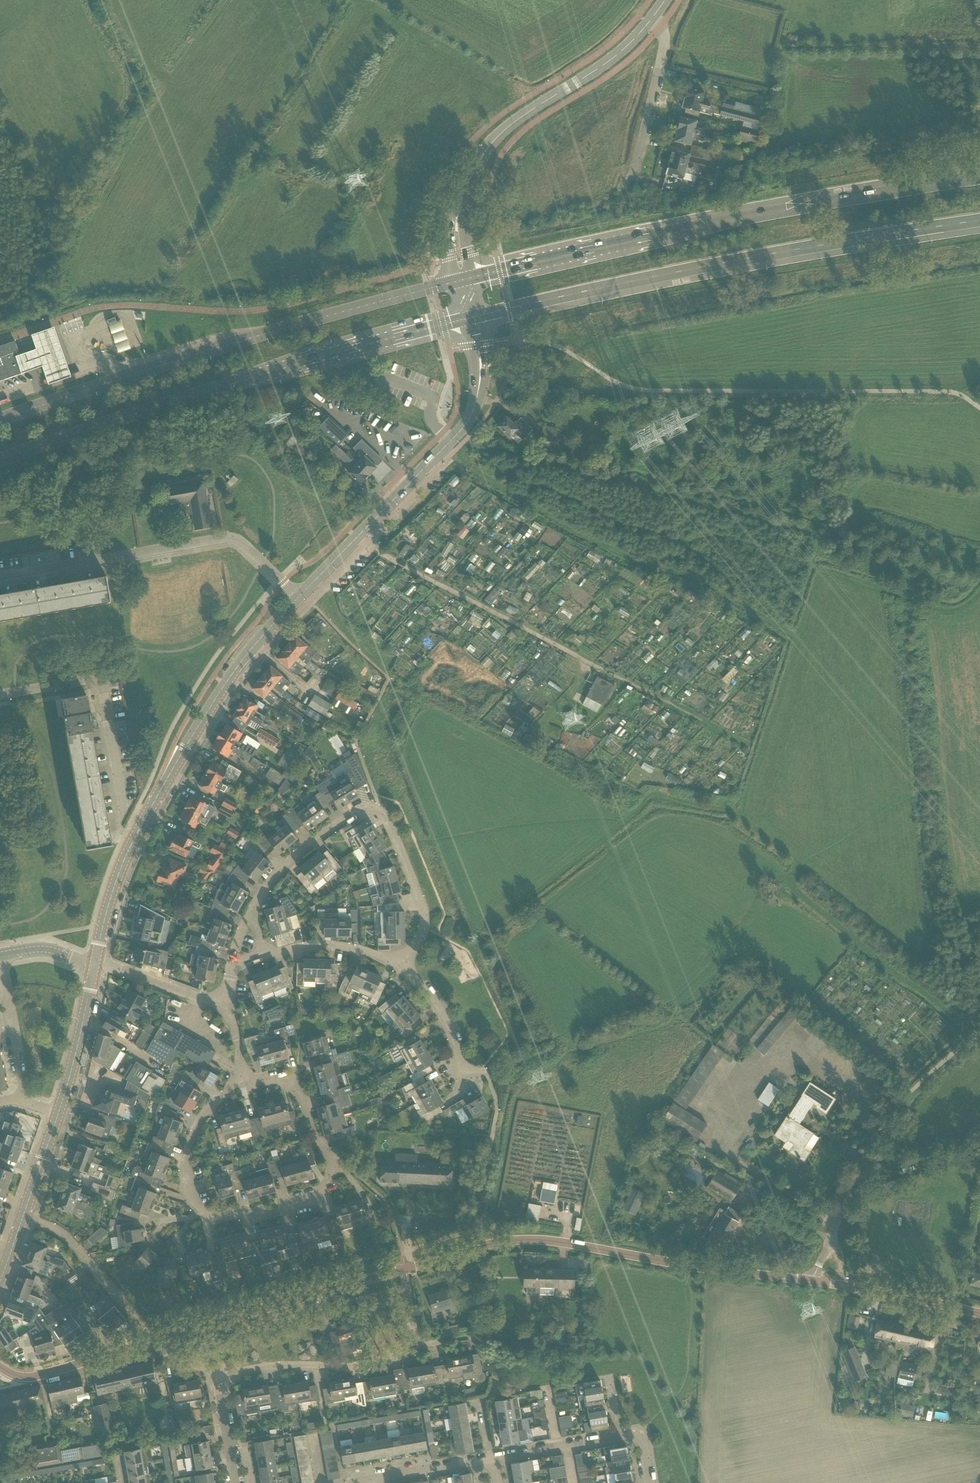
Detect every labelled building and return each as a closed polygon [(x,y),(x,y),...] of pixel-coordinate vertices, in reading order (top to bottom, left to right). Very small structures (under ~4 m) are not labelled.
[(685,95),(684,98),(712,105),(733,111),(735,103),(723,100),(722,103),(702,98),(703,93),(697,91),(687,89),(687,90),(685,91),(685,93),(685,95)] [(712,105),(684,98),(684,100),(683,100),(681,107),(699,112),(699,111),(700,112),(701,107),(710,110),(709,113),(758,125),(760,118),(733,111),(712,105)] [(735,103),(733,111),(760,118),(760,117),(762,110),(755,108),(735,103)] [(680,117),(677,129),(678,129),(678,130),(704,136),(705,130),(699,128),(701,122),(696,121),(690,120),(680,117)] [(678,130),(675,141),(684,143),(690,145),(691,139),(702,142),(704,136),(678,130)] [(736,140),(753,144),(756,134),(738,130),(736,140)] [(672,150),(669,163),(697,170),(706,173),(707,167),(707,166),(688,161),(690,155),(682,153),(672,150)] [(697,170),(669,163),(666,175),(683,179),(685,173),(713,180),(716,169),(707,167),(706,173),(697,170)] [(696,177),(693,188),(715,187),(716,182),(696,177)] [(109,322),(119,351),(130,347),(121,318),(109,322)] [(36,349),(18,355),(24,373),(42,366),(48,384),(72,376),(55,327),(31,335),(36,349)] [(9,378),(24,373),(18,356),(17,352),(19,351),(18,350),(16,343),(15,341),(0,346),(0,381),(9,378)] [(321,422),(317,427),(336,444),(346,453),(345,454),(356,464),(368,476),(376,468),(375,467),(382,460),(361,440),(354,448),(363,457),(358,462),(353,458),(356,456),(349,450),(350,449),(343,442),(349,435),(328,415),(321,422)] [(303,416),(299,422),(306,427),(312,430),(315,425),(303,416)] [(498,426),(505,433),(510,438),(515,433),(522,440),(533,429),(521,417),(516,423),(515,422),(514,424),(507,417),(503,421),(501,421),(499,423),(499,425),(498,426)] [(286,430),(279,441),(292,449),(296,442),(306,427),(299,422),(294,418),(286,430)] [(542,446),(556,448),(557,440),(543,438),(542,446)] [(336,444),(331,449),(347,465),(344,468),(347,471),(348,472),(353,477),(360,484),(368,476),(356,464),(345,454),(346,453),(336,444)] [(228,482),(227,482),(227,483),(231,487),(238,480),(234,476),(228,482)] [(203,482),(167,488),(170,504),(178,503),(181,516),(193,514),(195,528),(211,525),(203,482)] [(512,508),(509,514),(514,517),(517,511),(512,508)] [(420,514),(415,520),(418,523),(424,518),(420,514)] [(468,563),(464,569),(468,572),(472,565),(468,563)] [(111,601),(107,579),(0,598),(0,621),(111,601)] [(488,595),(484,600),(491,605),(495,600),(488,595)] [(543,602),(540,607),(547,611),(551,606),(543,602)] [(371,630),(368,635),(375,639),(378,635),(371,630)] [(580,635),(574,642),(578,646),(584,638),(580,635)] [(296,636),(290,644),(301,653),(310,661),(313,657),(316,653),(296,636)] [(590,636),(586,640),(590,644),(594,640),(590,636)] [(290,644),(283,651),(303,668),(306,665),(310,661),(301,653),(290,644)] [(638,644),(633,650),(637,655),(643,649),(638,644)] [(303,668),(283,651),(277,659),(285,665),(297,675),(303,668)] [(310,661),(306,665),(318,675),(321,671),(310,661)] [(271,666),(264,674),(276,683),(282,688),(285,685),(288,687),(291,683),(271,666)] [(321,671),(318,675),(323,678),(327,672),(322,669),(321,671)] [(264,674),(258,682),(270,691),(273,687),(281,694),(281,695),(287,700),(291,696),(289,694),(285,691),(282,688),(276,683),(264,674)] [(258,682),(252,689),(256,692),(256,693),(259,695),(272,705),(278,698),(274,695),(270,691),(258,682)] [(586,698),(582,705),(596,712),(600,705),(604,706),(614,686),(611,684),(607,690),(594,683),(586,698)] [(324,684),(320,690),(334,699),(338,693),(324,684)] [(370,686),(366,693),(375,698),(379,690),(370,686)] [(339,692),(332,705),(350,715),(357,703),(339,692)] [(109,844),(90,733),(88,724),(91,723),(89,713),(90,713),(87,695),(61,699),(87,849),(113,844),(109,844)] [(308,706),(324,715),(327,710),(330,704),(317,696),(314,695),(308,706)] [(244,698),(239,707),(263,721),(266,717),(256,711),(259,707),(255,705),(244,698)] [(647,700),(644,705),(655,713),(658,708),(647,700)] [(280,712),(298,723),(303,717),(284,706),(280,712)] [(321,715),(307,706),(304,712),(318,720),(321,715)] [(239,707),(234,715),(234,716),(248,724),(251,720),(260,725),(261,725),(260,726),(266,729),(269,724),(263,721),(239,707)] [(228,726),(241,734),(248,724),(234,716),(228,726)] [(615,716),(611,720),(615,724),(619,720),(615,716)] [(266,717),(263,721),(269,724),(278,730),(281,726),(266,717)] [(251,720),(248,724),(257,729),(260,725),(251,720)] [(227,725),(220,736),(244,751),(253,757),(257,750),(243,741),(245,737),(241,734),(228,726),(227,725)] [(356,725),(352,732),(358,735),(361,728),(356,725)] [(256,735),(275,747),(279,740),(260,728),(256,735)] [(527,733),(522,739),(526,743),(531,737),(527,733)] [(245,737),(243,741),(257,750),(261,744),(246,735),(245,737)] [(244,751),(220,736),(213,747),(228,756),(228,754),(233,757),(236,752),(241,756),(241,755),(250,761),(253,757),(244,751)] [(649,736),(646,741),(655,745),(658,741),(649,736)] [(310,744),(298,762),(302,767),(307,763),(305,760),(306,759),(316,753),(314,749),(311,745),(310,744)] [(288,749),(284,755),(296,762),(299,756),(288,749)] [(284,754),(276,765),(285,771),(288,773),(296,762),(284,755),(284,754)] [(346,762),(330,772),(336,782),(337,782),(340,787),(349,802),(360,796),(356,790),(354,786),(360,782),(365,779),(355,754),(346,759),(345,760),(346,762)] [(250,761),(249,763),(257,768),(261,762),(253,757),(250,761)] [(206,773),(205,774),(220,783),(220,782),(225,774),(231,778),(235,780),(241,771),(238,769),(229,764),(227,769),(221,766),(213,761),(208,769),(207,769),(205,772),(206,773)] [(265,776),(280,785),(285,777),(269,768),(265,776)] [(205,774),(199,785),(208,790),(214,793),(217,787),(224,791),(227,786),(220,782),(220,783),(205,774)] [(292,786),(286,778),(277,789),(281,794),(292,786)] [(316,786),(320,792),(327,802),(333,798),(339,809),(344,806),(345,806),(347,805),(346,804),(349,802),(340,787),(337,782),(331,786),(327,779),(316,786)] [(309,800),(304,804),(307,808),(318,823),(328,816),(323,810),(321,806),(327,802),(320,792),(309,800)] [(190,800),(185,807),(187,808),(209,820),(213,811),(214,811),(216,808),(200,799),(199,800),(193,797),(191,800),(190,800)] [(225,798),(222,805),(234,812),(238,805),(225,798)] [(254,806),(252,809),(257,814),(262,807),(256,802),(254,806)] [(289,809),(285,811),(288,815),(289,817),(295,825),(301,820),(304,824),(308,830),(318,823),(307,808),(304,804),(303,802),(293,809),(291,807),(290,808),(289,809)] [(222,805),(218,812),(230,819),(234,812),(222,805)] [(209,820),(187,808),(184,814),(183,813),(181,816),(182,817),(181,819),(187,822),(187,823),(196,828),(199,821),(206,825),(209,820)] [(281,828),(277,832),(289,846),(298,838),(293,833),(290,829),(295,825),(289,817),(288,815),(277,824),(281,828)] [(355,841),(359,848),(378,837),(371,826),(372,825),(360,832),(353,822),(342,828),(351,843),(355,841)] [(268,832),(257,841),(266,850),(272,845),(279,854),(282,851),(283,852),(285,851),(284,850),(289,846),(277,832),(272,836),(268,832)] [(179,852),(180,851),(192,857),(196,850),(191,847),(192,845),(199,848),(201,844),(179,834),(183,836),(182,838),(176,835),(173,840),(172,840),(170,843),(171,845),(170,846),(178,850),(178,851),(179,852)] [(362,861),(366,867),(378,862),(387,858),(382,850),(386,848),(385,847),(384,847),(378,837),(359,848),(366,859),(362,861)] [(257,852),(249,861),(263,872),(267,868),(268,869),(269,867),(268,866),(271,863),(262,855),(266,850),(257,841),(252,848),(257,852)] [(210,859),(206,867),(214,871),(229,852),(214,844),(210,852),(215,855),(212,860),(210,859)] [(320,852),(310,861),(324,877),(334,869),(336,872),(342,868),(334,858),(329,862),(319,851),(319,852),(320,852)] [(370,887),(375,885),(396,879),(393,867),(394,866),(390,867),(387,858),(378,862),(366,867),(368,874),(366,874),(370,887)] [(157,879),(157,881),(158,881),(157,884),(164,886),(164,884),(174,887),(177,877),(178,874),(183,875),(186,866),(187,865),(186,865),(185,865),(180,863),(171,860),(171,859),(170,859),(170,860),(168,866),(164,864),(161,871),(160,871),(159,873),(158,873),(157,877),(157,879)] [(241,862),(232,873),(242,880),(246,874),(256,882),(263,872),(249,861),(245,866),(241,862)] [(324,877),(310,861),(300,869),(299,868),(302,872),(308,879),(303,884),(311,893),(316,889),(314,886),(324,877)] [(201,878),(206,881),(214,871),(206,867),(201,865),(198,871),(204,873),(201,878)] [(222,884),(219,889),(243,902),(246,898),(248,896),(247,895),(249,892),(238,886),(242,880),(232,873),(226,869),(224,872),(230,876),(225,885),(222,884)] [(324,877),(327,882),(337,873),(336,872),(334,869),(324,877)] [(308,879),(302,872),(297,876),(303,884),(308,879)] [(327,882),(324,877),(314,886),(316,889),(317,890),(327,882)] [(378,893),(370,896),(373,906),(377,905),(390,903),(387,895),(397,893),(401,892),(401,891),(400,891),(396,879),(375,885),(378,893)] [(218,889),(212,908),(223,913),(227,907),(237,913),(243,902),(219,889),(218,889)] [(287,897),(270,902),(271,906),(272,906),(273,908),(271,908),(265,910),(269,923),(291,916),(295,915),(298,913),(287,897)] [(381,912),(381,925),(403,925),(403,912),(404,912),(404,911),(390,912),(390,903),(377,905),(377,912),(381,912)] [(132,936),(132,937),(159,943),(165,917),(140,904),(140,905),(141,906),(138,916),(137,919),(136,919),(136,920),(138,921),(137,925),(135,924),(132,936)] [(213,923),(210,929),(228,936),(230,930),(230,931),(231,928),(230,928),(232,924),(221,920),(223,913),(212,908),(207,922),(213,923)] [(325,935),(338,935),(338,913),(325,913),(325,909),(318,909),(318,922),(324,922),(324,932),(324,936),(325,936),(325,935)] [(338,913),(338,935),(350,935),(350,936),(351,936),(351,932),(351,931),(353,931),(353,932),(357,932),(357,910),(351,910),(351,913),(346,913),(346,909),(338,909),(338,913)] [(295,915),(291,916),(295,929),(299,928),(300,927),(297,915),(295,915)] [(291,916),(269,923),(272,936),(273,935),(281,933),(282,937),(281,937),(284,946),(295,943),(294,941),(302,939),(299,928),(295,929),(291,916)] [(403,925),(381,925),(382,938),(378,938),(378,945),(391,945),(390,938),(400,938),(405,938),(405,937),(404,937),(403,925)] [(188,943),(197,946),(209,949),(209,948),(211,942),(223,947),(228,936),(210,929),(208,936),(202,934),(200,938),(191,935),(188,943)] [(169,952),(153,948),(144,945),(143,949),(138,948),(135,960),(150,964),(150,966),(165,969),(168,957),(169,952)] [(198,967),(216,971),(217,965),(218,965),(219,963),(218,963),(218,959),(207,957),(209,949),(197,946),(195,954),(192,954),(190,965),(198,967)] [(168,957),(165,969),(172,971),(175,961),(175,959),(168,957)] [(303,982),(316,982),(317,960),(305,960),(305,959),(304,959),(304,962),(303,973),(297,973),(296,985),(303,986),(303,982)] [(317,960),(316,982),(325,982),(324,990),(336,991),(337,974),(330,974),(331,963),(331,960),(330,960),(330,961),(317,960)] [(278,965),(265,970),(274,992),(286,987),(287,990),(294,988),(289,976),(283,979),(279,968),(278,965)] [(283,979),(289,976),(285,966),(279,968),(283,979)] [(341,986),(339,990),(347,994),(349,995),(351,989),(360,993),(363,986),(369,973),(357,967),(358,966),(357,966),(355,970),(351,979),(345,976),(341,985),(341,986)] [(216,971),(198,967),(196,979),(214,982),(216,971)] [(349,967),(345,976),(351,979),(355,970),(349,967)] [(274,992),(265,970),(253,975),(254,978),(258,989),(252,991),(257,1003),(263,1000),(262,996),(274,992)] [(360,993),(358,996),(368,1001),(371,1002),(376,1005),(377,1002),(381,993),(375,990),(380,981),(381,978),(381,977),(380,978),(369,973),(363,986),(360,993)] [(248,981),(252,991),(258,989),(254,978),(248,981)] [(375,990),(381,993),(386,984),(380,981),(375,990)] [(286,987),(274,992),(276,997),(288,992),(287,990),(286,987)] [(118,1013),(133,1021),(136,1017),(138,1018),(142,1010),(140,1009),(146,999),(141,996),(141,995),(141,993),(140,992),(138,992),(136,992),(135,993),(130,990),(125,1000),(123,999),(119,1007),(120,1008),(118,1013)] [(396,993),(388,1000),(392,1005),(400,998),(396,993)] [(386,1011),(394,1021),(411,1006),(403,997),(403,996),(400,998),(392,1005),(388,1000),(378,1008),(383,1013),(386,1011)] [(411,1006),(394,1021),(403,1031),(400,1033),(404,1039),(414,1030),(410,1025),(418,1019),(420,1016),(419,1016),(411,1006)] [(280,1008),(263,1011),(265,1021),(282,1016),(280,1008)] [(389,1025),(394,1021),(386,1011),(383,1013),(381,1015),(389,1025)] [(105,1023),(103,1026),(128,1040),(131,1036),(126,1033),(129,1029),(122,1025),(122,1024),(117,1021),(108,1016),(107,1019),(105,1018),(103,1022),(105,1023)] [(410,1025),(414,1030),(422,1024),(418,1019),(410,1025)] [(394,1021),(389,1025),(398,1035),(400,1033),(403,1031),(394,1021)] [(159,1029),(154,1038),(177,1052),(206,1068),(216,1052),(163,1022),(159,1029)] [(780,1022),(771,1032),(778,1038),(787,1028),(780,1022)] [(148,1023),(143,1032),(154,1038),(159,1029),(148,1023)] [(285,1025),(286,1027),(290,1041),(297,1039),(293,1023),(285,1025)] [(276,1035),(268,1037),(275,1061),(288,1058),(286,1051),(284,1042),(290,1041),(286,1027),(279,1029),(274,1030),(276,1035)] [(143,1032),(139,1038),(150,1045),(154,1038),(143,1032)] [(91,1059),(92,1060),(109,1069),(120,1050),(110,1044),(111,1038),(97,1033),(90,1055),(92,1056),(91,1059)] [(258,1035),(244,1039),(248,1052),(257,1050),(261,1065),(275,1061),(268,1037),(260,1040),(258,1035)] [(323,1058),(327,1057),(337,1054),(335,1048),(330,1050),(326,1036),(302,1043),(306,1056),(321,1052),(323,1058)] [(139,1038),(135,1045),(146,1051),(146,1052),(172,1067),(174,1062),(177,1052),(154,1038),(150,1045),(139,1038)] [(393,1047),(389,1050),(394,1059),(402,1054),(407,1062),(426,1052),(420,1041),(420,1040),(416,1042),(408,1047),(404,1041),(402,1042),(396,1046),(393,1047)] [(713,1045),(706,1055),(673,1103),(672,1103),(661,1120),(695,1142),(706,1124),(684,1110),(724,1053),(713,1045)] [(313,1067),(317,1081),(341,1074),(337,1061),(343,1060),(344,1063),(350,1061),(347,1051),(337,1054),(327,1057),(328,1063),(313,1067)] [(410,1076),(413,1082),(414,1081),(424,1076),(421,1070),(433,1063),(433,1062),(432,1063),(426,1052),(407,1062),(413,1074),(410,1076)] [(133,1063),(124,1078),(139,1087),(151,1094),(155,1097),(165,1080),(150,1071),(151,1070),(134,1061),(133,1063)] [(172,1067),(171,1068),(176,1071),(180,1065),(174,1062),(172,1067)] [(193,1069),(191,1073),(195,1076),(200,1079),(201,1079),(204,1081),(212,1086),(218,1076),(210,1071),(202,1066),(198,1072),(193,1069)] [(345,1087),(350,1085),(346,1072),(341,1074),(345,1087)] [(379,1073),(375,1075),(379,1082),(383,1079),(379,1073)] [(325,1093),(327,1098),(347,1093),(352,1092),(350,1085),(345,1087),(341,1074),(317,1081),(321,1094),(325,1093)] [(179,1083),(175,1089),(178,1091),(180,1092),(197,1102),(202,1093),(196,1089),(190,1085),(181,1080),(179,1083)] [(413,1096),(417,1103),(436,1092),(429,1081),(430,1080),(418,1087),(414,1081),(413,1082),(403,1087),(409,1098),(413,1096)] [(797,1156),(797,1157),(799,1158),(803,1160),(808,1153),(802,1149),(812,1134),(798,1125),(812,1103),(826,1112),(825,1114),(835,1099),(809,1082),(809,1083),(810,1083),(788,1117),(787,1116),(787,1117),(786,1117),(775,1135),(785,1142),(789,1136),(797,1140),(790,1152),(797,1156)] [(758,1100),(768,1107),(779,1090),(769,1083),(758,1100)] [(95,1099),(94,1105),(95,1105),(94,1107),(103,1110),(110,1112),(114,1099),(141,1109),(139,1115),(143,1117),(145,1110),(150,1095),(151,1094),(139,1087),(139,1088),(137,1094),(118,1088),(109,1085),(105,1096),(98,1094),(96,1100),(95,1099)] [(163,1096),(161,1100),(176,1109),(178,1111),(181,1107),(190,1112),(197,1102),(180,1092),(176,1099),(171,1096),(168,1100),(163,1096)] [(436,1092),(417,1103),(420,1109),(417,1111),(423,1122),(434,1116),(431,1110),(440,1105),(443,1103),(443,1102),(442,1103),(436,1092)] [(328,1104),(316,1108),(320,1121),(344,1115),(342,1107),(350,1105),(347,1093),(327,1098),(328,1104)] [(459,1110),(462,1108),(469,1119),(489,1108),(488,1108),(482,1097),(482,1096),(478,1098),(470,1103),(466,1097),(455,1104),(449,1107),(452,1113),(455,1112),(459,1110)] [(382,1102),(380,1097),(370,1100),(372,1106),(382,1102)] [(285,1100),(271,1104),(278,1128),(289,1124),(291,1124),(293,1129),(299,1128),(295,1114),(289,1116),(285,1100)] [(262,1123),(256,1124),(259,1136),(260,1138),(266,1137),(265,1131),(278,1128),(271,1104),(258,1108),(262,1123)] [(431,1110),(434,1116),(441,1112),(443,1111),(440,1105),(431,1110)] [(158,1125),(161,1127),(179,1134),(183,1123),(175,1120),(177,1114),(165,1106),(162,1114),(159,1114),(157,1116),(156,1117),(155,1120),(156,1123),(158,1125)] [(452,1113),(449,1107),(443,1111),(441,1112),(444,1118),(452,1113)] [(245,1108),(232,1112),(238,1135),(252,1132),(253,1137),(259,1136),(256,1124),(256,1122),(250,1124),(245,1108)] [(469,1119),(462,1108),(459,1110),(455,1112),(462,1123),(469,1119)] [(238,1135),(232,1112),(218,1116),(223,1131),(217,1133),(221,1147),(227,1145),(225,1139),(238,1135)] [(85,1130),(95,1133),(102,1136),(105,1129),(110,1131),(113,1125),(118,1127),(121,1120),(100,1113),(103,1114),(100,1121),(90,1117),(85,1130)] [(344,1115),(320,1121),(324,1135),(331,1133),(333,1139),(341,1136),(355,1132),(353,1126),(347,1128),(344,1115)] [(25,1140),(24,1139),(24,1138),(18,1136),(21,1126),(3,1120),(0,1130),(0,1143),(21,1150),(25,1140)] [(153,1136),(151,1144),(165,1149),(167,1142),(175,1145),(179,1134),(161,1127),(157,1137),(153,1136)] [(3,1163),(5,1158),(16,1161),(18,1155),(19,1156),(21,1150),(0,1143),(0,1162),(3,1163)] [(103,1150),(127,1159),(130,1153),(106,1143),(103,1150)] [(148,1143),(144,1154),(150,1156),(148,1163),(166,1169),(170,1158),(162,1155),(165,1149),(151,1144),(148,1143)] [(80,1144),(75,1156),(91,1161),(91,1162),(99,1165),(100,1160),(93,1157),(96,1150),(80,1144)] [(306,1154),(293,1158),(300,1182),(313,1178),(309,1162),(315,1161),(311,1147),(305,1149),(306,1154)] [(380,1181),(450,1185),(453,1165),(416,1163),(417,1154),(396,1153),(395,1162),(381,1161),(380,1181)] [(75,1156),(71,1167),(81,1171),(98,1177),(100,1172),(108,1175),(109,1174),(105,1167),(99,1164),(99,1165),(91,1162),(91,1161),(75,1156)] [(273,1161),(276,1172),(282,1170),(286,1185),(300,1182),(293,1158),(280,1162),(278,1156),(272,1158),(273,1161)] [(268,1168),(255,1172),(262,1195),(275,1192),(271,1176),(276,1174),(276,1172),(273,1161),(267,1162),(268,1168)] [(8,1184),(12,1173),(1,1169),(3,1163),(0,1162),(0,1181),(8,1184)] [(131,1176),(135,1178),(151,1184),(154,1177),(162,1180),(166,1169),(148,1163),(146,1168),(138,1166),(134,1168),(131,1176)] [(222,1172),(214,1175),(221,1198),(234,1194),(233,1190),(230,1179),(236,1178),(234,1171),(232,1164),(221,1167),(222,1172)] [(234,1171),(236,1178),(238,1185),(244,1184),(248,1199),(262,1195),(255,1172),(242,1175),(241,1170),(234,1171)] [(707,1188),(730,1201),(739,1185),(716,1172),(707,1188)] [(114,1176),(109,1188),(93,1182),(90,1190),(111,1202),(120,1178),(114,1176)] [(137,1192),(135,1198),(153,1205),(157,1194),(149,1191),(151,1184),(135,1178),(131,1190),(137,1192)] [(5,1196),(8,1184),(0,1181),(0,1194),(5,1196)] [(65,1183),(61,1195),(88,1204),(90,1198),(78,1194),(80,1188),(65,1183)] [(621,1209),(634,1215),(645,1194),(632,1187),(621,1209)] [(540,1201),(555,1204),(557,1192),(542,1189),(540,1201)] [(88,1204),(61,1195),(57,1207),(72,1213),(74,1207),(85,1210),(83,1214),(94,1217),(91,1206),(87,1205),(88,1204)] [(153,1205),(135,1198),(131,1209),(122,1205),(119,1212),(139,1220),(141,1213),(149,1216),(153,1205)] [(361,1199),(347,1203),(354,1226),(366,1223),(368,1229),(374,1227),(371,1213),(365,1215),(361,1199)] [(332,1224),(334,1230),(336,1237),(342,1236),(340,1230),(354,1226),(347,1203),(334,1207),(338,1222),(332,1224)] [(529,1203),(528,1208),(526,1218),(538,1220),(541,1206),(529,1203)] [(707,1241),(702,1249),(717,1258),(739,1222),(738,1221),(742,1214),(733,1209),(728,1207),(725,1212),(722,1217),(720,1220),(715,1217),(703,1237),(708,1240),(707,1241)] [(542,1219),(559,1221),(560,1213),(543,1211),(542,1219)] [(324,1216),(310,1220),(317,1243),(330,1240),(331,1245),(337,1243),(336,1237),(334,1230),(328,1231),(324,1216)] [(301,1238),(295,1240),(299,1254),(305,1252),(303,1247),(317,1243),(310,1220),(297,1223),(301,1238)] [(116,1225),(117,1237),(118,1248),(132,1246),(131,1242),(144,1240),(142,1228),(133,1230),(132,1223),(116,1225)] [(287,1233),(284,1224),(271,1227),(277,1251),(286,1249),(288,1256),(289,1257),(299,1254),(295,1240),(293,1231),(287,1233)] [(101,1227),(87,1239),(93,1245),(106,1233),(108,1231),(102,1228),(101,1227)] [(262,1246),(256,1247),(259,1259),(260,1264),(267,1262),(266,1259),(279,1256),(277,1251),(271,1227),(258,1231),(262,1246)] [(245,1232),(232,1235),(238,1259),(251,1255),(252,1261),(259,1259),(255,1245),(249,1247),(245,1232)] [(222,1254),(216,1256),(220,1270),(227,1268),(225,1262),(238,1259),(232,1235),(218,1239),(222,1254)] [(47,1249),(31,1243),(27,1254),(53,1263),(56,1265),(58,1268),(62,1273),(69,1268),(64,1260),(55,1257),(54,1258),(45,1254),(47,1249)] [(128,1259),(125,1261),(135,1269),(139,1264),(145,1269),(150,1263),(157,1255),(148,1248),(140,1256),(134,1251),(128,1259)] [(207,1249),(196,1252),(202,1273),(203,1273),(205,1281),(212,1279),(213,1282),(223,1279),(221,1272),(220,1270),(216,1256),(210,1258),(208,1253),(207,1249)] [(191,1276),(202,1273),(196,1252),(185,1256),(187,1264),(180,1266),(184,1280),(191,1278),(191,1276)] [(27,1254),(23,1265),(32,1268),(38,1270),(38,1272),(43,1274),(46,1275),(49,1268),(51,1269),(52,1267),(53,1263),(27,1254)] [(157,1268),(158,1278),(158,1288),(170,1288),(170,1278),(177,1277),(176,1258),(164,1259),(164,1267),(157,1268)] [(554,1284),(554,1269),(524,1269),(524,1287),(527,1287),(527,1294),(540,1294),(540,1287),(550,1287),(550,1284),(554,1284)] [(574,1270),(554,1269),(554,1284),(550,1284),(550,1287),(574,1288),(574,1270)] [(72,1271),(65,1276),(70,1284),(78,1279),(72,1271)] [(974,1275),(972,1285),(979,1287),(979,1272),(975,1271),(974,1275)] [(19,1274),(11,1295),(21,1299),(24,1300),(31,1303),(39,1305),(39,1306),(42,1299),(29,1294),(34,1280),(32,1279),(29,1278),(19,1274)] [(449,1308),(451,1313),(457,1311),(450,1288),(428,1295),(434,1313),(449,1308)] [(104,1315),(98,1319),(99,1321),(109,1334),(118,1330),(117,1328),(126,1320),(126,1319),(106,1296),(98,1302),(107,1312),(104,1315)] [(35,1310),(26,1307),(9,1301),(5,1313),(30,1323),(35,1310)] [(73,1318),(88,1307),(84,1302),(69,1312),(73,1318)] [(45,1317),(39,1307),(33,1322),(41,1335),(33,1337),(35,1346),(34,1347),(35,1351),(37,1352),(38,1353),(55,1348),(54,1347),(64,1344),(51,1325),(45,1317)] [(45,1317),(51,1325),(60,1319),(54,1311),(45,1317)] [(69,1312),(68,1313),(60,1319),(51,1325),(64,1344),(65,1345),(72,1340),(77,1337),(80,1341),(93,1337),(90,1327),(89,1324),(80,1327),(73,1319),(73,1318),(69,1312)] [(849,1315),(846,1327),(857,1330),(859,1318),(849,1315)] [(875,1329),(874,1337),(896,1342),(894,1348),(901,1350),(906,1326),(878,1319),(875,1329)] [(337,1330),(329,1332),(332,1344),(339,1343),(340,1342),(343,1353),(356,1349),(362,1348),(359,1339),(358,1336),(360,1336),(357,1324),(348,1326),(344,1327),(344,1326),(337,1328),(337,1330)] [(460,1325),(440,1328),(442,1336),(461,1332),(460,1325)] [(906,1326),(901,1350),(908,1351),(909,1345),(931,1350),(935,1332),(906,1326)] [(5,1346),(13,1341),(5,1329),(0,1332),(0,1339),(5,1346)] [(866,1377),(858,1359),(853,1347),(842,1352),(854,1381),(866,1377)] [(471,1354),(459,1356),(463,1380),(475,1378),(475,1379),(476,1380),(477,1381),(478,1382),(479,1382),(480,1382),(481,1382),(482,1382),(483,1381),(484,1380),(485,1379),(485,1378),(485,1377),(485,1376),(485,1375),(485,1374),(484,1373),(483,1372),(482,1372),(479,1358),(472,1359),(471,1354)] [(447,1364),(440,1365),(440,1368),(443,1383),(450,1381),(452,1382),(463,1380),(459,1356),(446,1359),(447,1364)] [(152,1362),(121,1369),(94,1375),(95,1383),(95,1386),(96,1386),(98,1395),(126,1388),(127,1391),(129,1395),(132,1397),(135,1397),(140,1397),(144,1397),(147,1396),(149,1396),(150,1395),(155,1389),(156,1385),(156,1384),(157,1381),(152,1362)] [(901,1362),(897,1384),(912,1387),(917,1365),(901,1362)] [(432,1364),(420,1366),(423,1386),(443,1383),(440,1368),(433,1369),(433,1366),(432,1364)] [(408,1372),(401,1373),(404,1389),(423,1386),(420,1366),(407,1368),(408,1372)] [(390,1375),(381,1377),(384,1396),(404,1393),(404,1389),(401,1373),(394,1374),(390,1375)] [(81,1377),(64,1380),(68,1395),(68,1397),(69,1403),(70,1404),(78,1402),(76,1395),(85,1393),(83,1386),(81,1377)] [(362,1385),(362,1382),(365,1399),(384,1396),(381,1377),(369,1379),(370,1383),(362,1385)] [(341,1380),(344,1400),(352,1399),(353,1402),(363,1406),(366,1405),(365,1399),(362,1382),(354,1383),(353,1378),(341,1380)] [(64,1380),(47,1384),(49,1394),(50,1396),(51,1401),(52,1407),(69,1403),(68,1397),(68,1395),(64,1380)] [(198,1380),(186,1382),(189,1402),(204,1399),(202,1384),(199,1385),(198,1380)] [(325,1404),(344,1400),(341,1380),(328,1382),(329,1388),(322,1389),(325,1404)] [(582,1389),(577,1390),(578,1396),(582,1395),(602,1392),(600,1380),(583,1383),(581,1383),(582,1389)] [(307,1381),(295,1383),(298,1403),(318,1400),(315,1385),(308,1386),(307,1381)] [(189,1402),(186,1382),(173,1384),(174,1389),(171,1390),(174,1405),(189,1402)] [(283,1387),(275,1389),(278,1403),(278,1406),(279,1410),(288,1409),(288,1407),(289,1405),(291,1404),(298,1403),(295,1383),(289,1384),(283,1385),(282,1385),(283,1387)] [(267,1385),(255,1387),(258,1406),(278,1403),(275,1389),(268,1390),(267,1385)] [(0,1395),(0,1410),(1,1413),(4,1421),(19,1418),(17,1410),(43,1403),(42,1395),(40,1386),(11,1392),(12,1394),(7,1396),(6,1394),(0,1395)] [(258,1406),(255,1387),(242,1389),(243,1394),(234,1396),(238,1415),(259,1411),(258,1406)] [(543,1399),(541,1390),(530,1392),(531,1398),(537,1397),(537,1400),(543,1399)] [(554,1394),(556,1400),(568,1398),(567,1391),(554,1394)] [(580,1408),(587,1406),(604,1404),(602,1392),(582,1395),(578,1396),(580,1408)] [(495,1401),(497,1412),(519,1408),(517,1394),(512,1395),(512,1398),(495,1401)] [(568,1398),(556,1400),(557,1406),(569,1404),(568,1398)] [(854,1401),(852,1413),(858,1414),(860,1402),(854,1401)] [(448,1406),(450,1418),(467,1414),(465,1402),(448,1406)] [(94,1406),(102,1437),(114,1434),(106,1404),(94,1406)] [(587,1406),(589,1418),(606,1415),(604,1404),(587,1406)] [(899,1414),(911,1416),(913,1406),(902,1404),(899,1414)] [(497,1412),(499,1423),(521,1419),(519,1408),(497,1412)] [(81,1414),(71,1415),(73,1424),(77,1423),(77,1422),(82,1421),(81,1414)] [(450,1418),(452,1429),(469,1426),(467,1414),(450,1418)] [(559,1417),(560,1423),(572,1421),(571,1415),(559,1417)] [(606,1415),(589,1418),(585,1419),(586,1423),(584,1423),(586,1432),(585,1432),(592,1431),(592,1430),(608,1427),(606,1415)] [(523,1429),(521,1419),(499,1423),(501,1433),(523,1429)] [(572,1421),(560,1423),(562,1437),(567,1436),(566,1429),(573,1427),(572,1421)] [(452,1429),(454,1441),(472,1438),(469,1426),(452,1429)] [(190,1429),(191,1435),(205,1433),(204,1427),(190,1429)] [(529,1428),(524,1429),(526,1440),(520,1441),(520,1444),(534,1442),(532,1428),(529,1428)] [(501,1433),(503,1443),(502,1443),(502,1444),(503,1444),(520,1441),(526,1440),(524,1429),(523,1429),(501,1433)] [(323,1432),(319,1432),(320,1438),(332,1436),(331,1430),(323,1432)] [(252,1433),(254,1440),(267,1437),(266,1431),(252,1433)] [(423,1431),(411,1434),(414,1451),(427,1449),(423,1431)] [(205,1433),(191,1435),(192,1441),(206,1439),(205,1433)] [(411,1434),(399,1436),(402,1453),(414,1451),(411,1434)] [(296,1436),(293,1437),(294,1443),(307,1441),(306,1435),(296,1436)] [(332,1436),(320,1438),(322,1444),(333,1442),(332,1436)] [(399,1436),(387,1438),(390,1455),(402,1453),(399,1436)] [(387,1438),(376,1440),(379,1457),(390,1455),(387,1438)] [(472,1438),(454,1441),(455,1444),(456,1453),(474,1450),(472,1438)] [(254,1442),(256,1455),(273,1452),(271,1440),(254,1442)] [(376,1440),(364,1442),(367,1459),(379,1457),(376,1440)] [(36,1467),(64,1463),(61,1449),(60,1441),(32,1445),(36,1467)] [(188,1445),(190,1458),(211,1454),(208,1441),(188,1445)] [(307,1441),(294,1443),(295,1449),(308,1446),(307,1441)] [(333,1442),(322,1444),(323,1450),(334,1448),(333,1442)] [(364,1442),(352,1444),(355,1461),(367,1459),(364,1442)] [(104,1443),(82,1447),(84,1459),(106,1455),(104,1443)] [(355,1461),(352,1444),(340,1446),(343,1464),(355,1461)] [(429,1446),(430,1454),(431,1458),(437,1457),(435,1445),(429,1446)] [(626,1446),(618,1448),(617,1445),(603,1448),(604,1448),(605,1455),(606,1462),(605,1462),(611,1461),(629,1458),(626,1446)] [(308,1446),(295,1449),(297,1455),(309,1452),(308,1446)] [(78,1447),(62,1450),(64,1463),(80,1460),(78,1447)] [(134,1450),(124,1452),(126,1465),(146,1461),(152,1460),(150,1447),(144,1449),(134,1450)] [(334,1448),(323,1450),(324,1456),(335,1454),(334,1448)] [(256,1455),(259,1468),(275,1465),(273,1452),(256,1455)] [(309,1452),(297,1455),(298,1460),(310,1458),(309,1452)] [(211,1454),(190,1458),(193,1470),(213,1467),(211,1454)] [(335,1454),(324,1456),(325,1462),(336,1460),(335,1454)] [(581,1454),(575,1454),(577,1467),(583,1466),(581,1454)] [(310,1458),(298,1460),(299,1466),(311,1464),(310,1458)] [(611,1461),(612,1466),(606,1467),(605,1467),(606,1474),(614,1473),(631,1470),(629,1458),(611,1461)] [(336,1460),(325,1462),(326,1468),(338,1466),(336,1460)] [(511,1465),(513,1475),(530,1472),(530,1471),(534,1471),(532,1460),(511,1464),(511,1465)] [(126,1465),(128,1477),(148,1474),(146,1461),(126,1465)] [(311,1464),(299,1466),(300,1472),(312,1470),(311,1464)] [(259,1468),(261,1481),(278,1478),(275,1465),(259,1468)] [(338,1466),(326,1468),(327,1474),(339,1471),(338,1466)] [(559,1467),(549,1468),(549,1469),(551,1479),(555,1478),(561,1477),(566,1476),(564,1466),(559,1467)] [(312,1470),(300,1472),(301,1478),(313,1476),(312,1470)] [(590,1470),(578,1473),(579,1479),(591,1477),(590,1470)] [(616,1482),(625,1482),(633,1482),(631,1470),(614,1473),(616,1482)] [(339,1471),(327,1474),(328,1479),(340,1477),(339,1471)] [(515,1482),(529,1482),(532,1482),(530,1472),(513,1475),(515,1482)] [(196,1482),(215,1482),(215,1480),(213,1481),(212,1473),(195,1476),(196,1482)] [(447,1478),(448,1482),(472,1482),(470,1473),(453,1476),(453,1477),(447,1478)] [(606,1474),(608,1482),(616,1482),(614,1473),(606,1474)] [(129,1482),(150,1482),(148,1474),(128,1477),(129,1482)]
